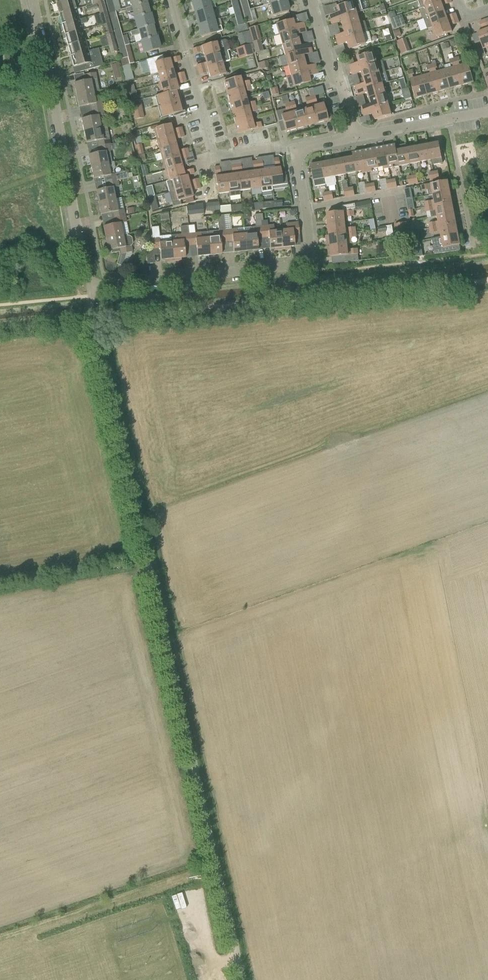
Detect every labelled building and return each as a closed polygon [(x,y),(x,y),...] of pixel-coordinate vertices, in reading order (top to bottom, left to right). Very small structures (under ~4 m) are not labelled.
[(75,10),(74,5),(78,4),(77,0),(64,0),(64,1),(55,4),(58,15),(75,10)] [(115,11),(112,0),(111,0),(106,2),(109,13),(115,11)] [(146,3),(146,0),(124,0),(126,8),(146,3)] [(209,9),(207,0),(198,0),(191,2),(194,13),(209,9)] [(249,10),(247,0),(241,0),(240,0),(243,12),(249,10)] [(270,4),(269,4),(262,6),(266,17),(273,15),(273,16),(288,12),(285,0),(270,4)] [(446,0),(418,0),(421,8),(419,9),(419,10),(446,0)] [(444,12),(442,7),(451,4),(450,0),(446,0),(419,10),(423,19),(424,19),(444,12)] [(331,20),(357,13),(356,13),(363,11),(360,1),(337,7),(339,13),(330,16),(331,20)] [(103,2),(92,5),(86,7),(87,11),(98,8),(99,10),(105,9),(103,2)] [(234,15),(240,13),(237,2),(231,4),(234,15)] [(134,19),(150,15),(146,3),(126,8),(127,12),(132,11),(134,19)] [(213,21),(219,19),(216,7),(209,9),(194,13),(198,25),(213,21)] [(249,10),(243,12),(246,24),(256,20),(253,9),(249,10)] [(61,26),(86,19),(86,18),(78,20),(75,10),(58,15),(61,26)] [(112,25),(118,23),(115,11),(109,13),(112,25)] [(307,12),(294,15),(296,22),(309,20),(307,12)] [(431,28),(457,19),(455,14),(446,17),(444,12),(424,19),(427,29),(431,28)] [(240,13),(234,15),(237,26),(244,25),(240,13)] [(343,28),(359,24),(357,13),(331,20),(332,25),(341,23),(343,28)] [(138,30),(153,26),(150,15),(134,19),(137,30),(138,30)] [(394,29),(406,25),(402,15),(391,19),(392,24),(394,29)] [(103,26),(109,24),(107,16),(101,18),(103,26)] [(64,36),(81,31),(79,25),(87,23),(86,19),(61,26),(64,36)] [(441,40),(440,37),(452,33),(450,27),(459,24),(457,19),(431,28),(426,30),(431,43),(441,40)] [(214,28),(213,21),(198,25),(201,37),(216,33),(216,32),(220,31),(219,26),(214,28)] [(279,36),(305,29),(303,24),(294,27),(292,21),(276,25),(279,36)] [(487,48),(487,32),(484,21),(479,23),(482,32),(477,34),(483,50),(487,48)] [(115,36),(121,35),(118,23),(112,25),(115,36)] [(362,34),(359,24),(343,28),(344,34),(335,36),(336,41),(362,34)] [(141,42),(156,38),(153,26),(138,30),(137,30),(130,32),(131,36),(139,34),(141,42)] [(282,47),(298,42),(296,36),(306,34),(305,29),(279,36),(282,47)] [(66,47),(84,42),(81,31),(64,36),(66,47)] [(252,43),(252,42),(250,35),(249,31),(242,33),(246,45),(252,43)] [(362,34),(336,41),(338,46),(347,44),(349,49),(365,45),(365,44),(371,42),(369,32),(362,34)] [(118,48),(125,46),(121,35),(115,36),(118,48)] [(108,47),(115,45),(115,44),(114,44),(113,37),(107,39),(109,46),(108,46),(108,47)] [(156,38),(141,42),(144,54),(159,50),(156,38)] [(397,41),(399,47),(408,44),(406,38),(397,41)] [(203,58),(220,53),(228,51),(229,49),(227,42),(224,40),(191,49),(192,55),(201,52),(203,58)] [(263,52),(263,51),(260,40),(252,42),(252,43),(252,44),(253,49),(255,54),(263,52)] [(87,53),(87,52),(84,42),(66,47),(69,58),(87,53)] [(285,57),(310,50),(309,45),(300,48),(298,42),(282,47),(285,57)] [(244,57),(252,55),(254,54),(252,49),(253,49),(252,44),(241,47),(244,57)] [(125,46),(118,48),(121,60),(128,58),(125,46)] [(87,53),(69,58),(72,68),(77,67),(79,72),(103,66),(98,48),(87,52),(87,53)] [(258,65),(267,62),(267,60),(270,59),(267,50),(263,51),(263,52),(255,54),(258,65)] [(287,68),(304,63),(302,58),(312,55),(310,50),(285,57),(287,68)] [(197,71),(222,64),(220,53),(203,58),(204,63),(195,65),(197,71)] [(376,63),(373,53),(357,58),(358,63),(349,66),(351,71),(376,63)] [(156,75),(172,70),(171,65),(180,62),(179,57),(164,61),(162,55),(145,60),(150,76),(155,74),(156,75)] [(454,60),(461,86),(473,83),(468,64),(461,66),(459,59),(454,60)] [(450,90),(461,86),(454,60),(449,61),(451,69),(445,70),(450,90)] [(363,79),(379,74),(386,72),(383,61),(376,63),(351,71),(352,76),(361,74),(363,79)] [(286,79),(316,71),(315,66),(305,68),(304,63),(287,68),(290,77),(286,78),(286,79)] [(222,64),(197,71),(198,75),(207,73),(209,79),(225,74),(222,64)] [(450,90),(445,70),(438,72),(436,65),(431,66),(438,93),(450,90)] [(427,96),(438,93),(431,66),(426,68),(428,75),(422,77),(427,96)] [(158,85),(184,78),(183,74),(174,76),(172,70),(156,75),(158,85)] [(316,71),(286,79),(289,88),(293,87),(293,88),(310,84),(308,78),(317,75),(316,71)] [(427,96),(422,77),(415,79),(413,71),(408,72),(415,99),(427,96)] [(75,96),(92,93),(92,92),(98,91),(96,80),(95,74),(83,76),(84,82),(73,84),(75,96)] [(356,92),(382,84),(379,74),(363,79),(364,84),(355,87),(356,92)] [(226,92),(249,86),(248,81),(241,83),(239,77),(223,82),(226,92)] [(175,92),(178,91),(176,86),(185,83),(184,78),(158,85),(161,96),(175,92)] [(369,100),(385,95),(382,84),(356,92),(358,97),(367,94),(369,100)] [(228,103),(245,98),(243,93),(250,91),(249,86),(226,92),(228,103)] [(272,95),(278,94),(277,87),(270,89),(272,95)] [(181,114),(175,92),(161,96),(156,97),(162,119),(181,114)] [(90,112),(102,109),(101,103),(99,97),(93,98),(92,93),(75,96),(78,108),(89,106),(90,112)] [(362,113),(388,106),(385,95),(369,100),(370,105),(361,108),(362,113)] [(309,98),(317,124),(327,121),(322,104),(317,106),(314,97),(309,98)] [(231,113),(255,107),(253,102),(246,104),(245,98),(228,103),(231,113)] [(306,127),(317,124),(309,98),(304,100),(307,108),(301,110),(306,127)] [(306,127),(301,110),(296,112),(293,103),(288,104),(296,130),(306,127)] [(285,133),(296,130),(288,104),(284,105),(286,114),(280,116),(285,133)] [(388,106),(362,113),(364,118),(373,115),(374,121),(391,116),(388,106)] [(234,124),(251,119),(249,114),(256,112),(255,107),(231,113),(234,124)] [(100,128),(97,117),(103,116),(102,109),(90,112),(91,118),(80,120),(83,132),(100,128)] [(251,119),(234,124),(237,134),(261,128),(259,123),(252,125),(251,119)] [(156,140),(182,133),(180,129),(171,131),(169,125),(153,129),(156,140)] [(97,147),(109,145),(108,139),(106,127),(100,128),(83,132),(85,144),(96,142),(97,147)] [(159,150),(175,146),(174,141),(183,138),(182,133),(156,140),(159,150)] [(427,144),(431,161),(432,166),(442,164),(438,142),(427,144)] [(137,155),(144,154),(141,144),(135,146),(137,155)] [(420,163),(431,161),(427,144),(417,146),(420,163)] [(107,164),(105,153),(111,152),(109,145),(97,147),(99,153),(88,155),(90,167),(107,164)] [(161,161),(187,154),(186,149),(177,152),(175,146),(159,150),(161,161)] [(395,151),(396,151),(395,146),(384,148),(388,170),(393,169),(393,166),(398,165),(395,151)] [(409,165),(420,163),(417,146),(406,149),(409,165)] [(383,171),(388,170),(384,148),(373,150),(377,169),(382,168),(383,171)] [(398,167),(409,165),(406,149),(396,151),(395,151),(398,165),(398,167)] [(371,170),(377,169),(373,150),(363,152),(367,174),(372,173),(371,170)] [(362,175),(367,174),(363,152),(352,154),(352,156),(353,156),(356,173),(361,172),(362,175)] [(164,171),(181,167),(179,161),(188,158),(187,154),(161,161),(164,171)] [(271,187),(272,187),(282,185),(279,159),(273,159),(272,155),(267,156),(271,187)] [(272,191),(272,187),(271,187),(267,156),(261,156),(262,161),(257,162),(260,188),(261,192),(272,191)] [(345,175),(356,173),(353,156),(352,156),(342,158),(345,175)] [(260,188),(257,162),(252,162),(251,158),(245,159),(250,190),(260,188)] [(334,177),(335,177),(345,175),(342,158),(331,160),(334,177)] [(239,192),(239,191),(250,190),(245,159),(240,160),(241,164),(235,165),(239,192)] [(337,183),(335,177),(334,177),(331,160),(321,162),(324,179),(325,179),(326,185),(337,183)] [(239,192),(235,165),(230,165),(230,161),(223,162),(228,193),(229,193),(229,197),(240,195),(239,191),(239,192)] [(105,183),(117,181),(128,179),(127,178),(132,177),(132,173),(127,174),(125,173),(114,175),(113,170),(115,168),(113,162),(107,164),(90,167),(93,179),(104,177),(105,183)] [(217,195),(228,193),(223,162),(219,163),(219,167),(213,168),(217,195)] [(324,179),(321,162),(310,165),(314,187),(325,185),(324,179)] [(186,176),(186,177),(193,175),(192,170),(182,172),(181,167),(164,171),(167,181),(166,181),(166,182),(167,182),(169,181),(186,176)] [(188,182),(186,177),(186,176),(169,181),(167,182),(166,182),(169,192),(198,184),(197,180),(188,182)] [(392,189),(390,180),(386,181),(386,180),(380,181),(382,191),(388,190),(392,189)] [(98,203),(115,200),(112,189),(118,187),(117,181),(105,183),(106,189),(95,191),(98,203)] [(433,195),(450,192),(448,181),(421,186),(422,192),(432,190),(433,195)] [(198,184),(169,192),(173,207),(181,204),(180,201),(192,198),(190,191),(199,189),(198,184)] [(153,185),(146,187),(152,211),(159,209),(153,185)] [(406,189),(408,202),(414,201),(411,188),(406,189)] [(425,208),(452,202),(450,192),(433,195),(434,201),(424,202),(425,208)] [(112,219),(124,216),(123,210),(117,211),(115,200),(98,203),(100,215),(111,213),(112,219)] [(328,225),(345,223),(345,217),(354,216),(354,211),(356,210),(356,211),(372,208),(370,201),(363,202),(341,206),(341,212),(327,214),(328,225)] [(437,216),(454,213),(452,202),(425,208),(426,213),(430,212),(431,217),(437,216)] [(206,212),(218,210),(217,203),(205,205),(206,212)] [(429,229),(456,224),(454,213),(437,216),(438,222),(428,224),(429,229)] [(261,221),(263,221),(262,214),(254,215),(255,227),(243,229),(246,252),(258,251),(257,240),(263,239),(261,221)] [(226,243),(225,231),(223,216),(223,215),(217,216),(218,231),(207,232),(209,255),(222,254),(220,243),(226,243)] [(105,239),(127,234),(128,234),(124,216),(112,219),(113,225),(103,227),(105,239)] [(283,250),(281,231),(274,232),(273,225),(267,226),(267,220),(263,221),(261,221),(263,239),(269,238),(270,249),(274,249),(274,251),(283,250)] [(397,235),(402,234),(410,232),(409,222),(395,225),(397,235)] [(281,231),(283,250),(291,249),(290,247),(295,247),(294,236),(299,235),(298,223),(286,224),(286,230),(281,231)] [(329,236),(356,233),(356,228),(346,229),(345,223),(328,225),(329,236)] [(441,238),(458,234),(456,224),(429,229),(430,234),(440,232),(441,238)] [(189,234),(188,226),(180,227),(181,234),(170,235),(173,261),(181,261),(181,258),(185,258),(184,247),(190,246),(189,234)] [(394,237),(392,226),(386,227),(386,226),(378,228),(379,233),(386,232),(388,239),(394,237)] [(173,261),(170,235),(159,237),(158,227),(151,228),(152,237),(152,238),(153,250),(159,249),(160,260),(165,260),(165,262),(173,261)] [(233,253),(246,252),(243,229),(225,231),(226,243),(232,242),(233,253)] [(197,257),(209,255),(207,232),(189,234),(190,246),(196,245),(197,257)] [(330,246),(348,245),(347,239),(357,238),(356,233),(329,236),(330,246)] [(127,236),(127,234),(105,239),(108,250),(119,248),(120,254),(131,252),(130,246),(131,246),(132,244),(131,238),(129,236),(127,236)] [(458,234),(441,238),(442,243),(433,245),(434,251),(460,246),(458,234)] [(411,256),(414,255),(412,243),(405,245),(407,254),(411,256)] [(348,245),(330,246),(332,257),(344,256),(345,263),(359,262),(358,254),(359,254),(358,249),(348,250),(348,245)]
